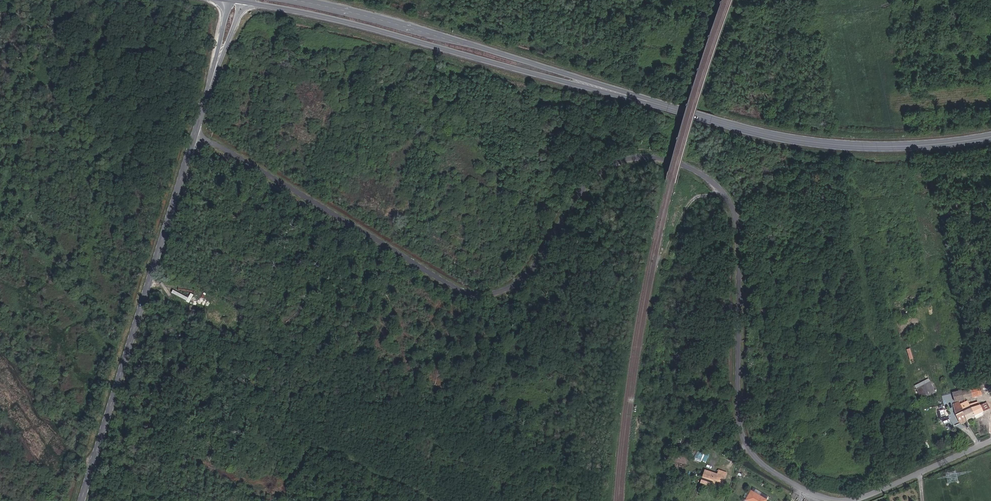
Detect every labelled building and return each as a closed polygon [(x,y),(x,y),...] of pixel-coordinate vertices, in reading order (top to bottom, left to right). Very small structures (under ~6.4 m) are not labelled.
[(931,381),(917,388),(922,399),(937,391),(931,381)] [(980,385),(970,388),(972,397),(983,395),(980,385)] [(972,397),(970,388),(964,389),(961,390),(964,399),(972,397)] [(954,402),(964,399),(961,390),(952,393),(954,402)] [(985,412),(990,410),(990,408),(987,399),(984,401),(982,401),(978,402),(979,403),(983,412),(985,411),(985,412)] [(959,405),(961,410),(968,407),(966,402),(959,405)] [(958,423),(960,423),(965,420),(961,410),(959,405),(958,403),(952,405),(954,416),(958,423)] [(972,416),(983,412),(979,403),(968,407),(972,416)] [(965,420),(972,416),(968,407),(961,410),(965,420)] [(707,462),(709,453),(697,450),(694,458),(707,462)] [(721,476),(708,471),(703,484),(714,489),(715,485),(724,488),(729,476),(722,473),(721,476)]
